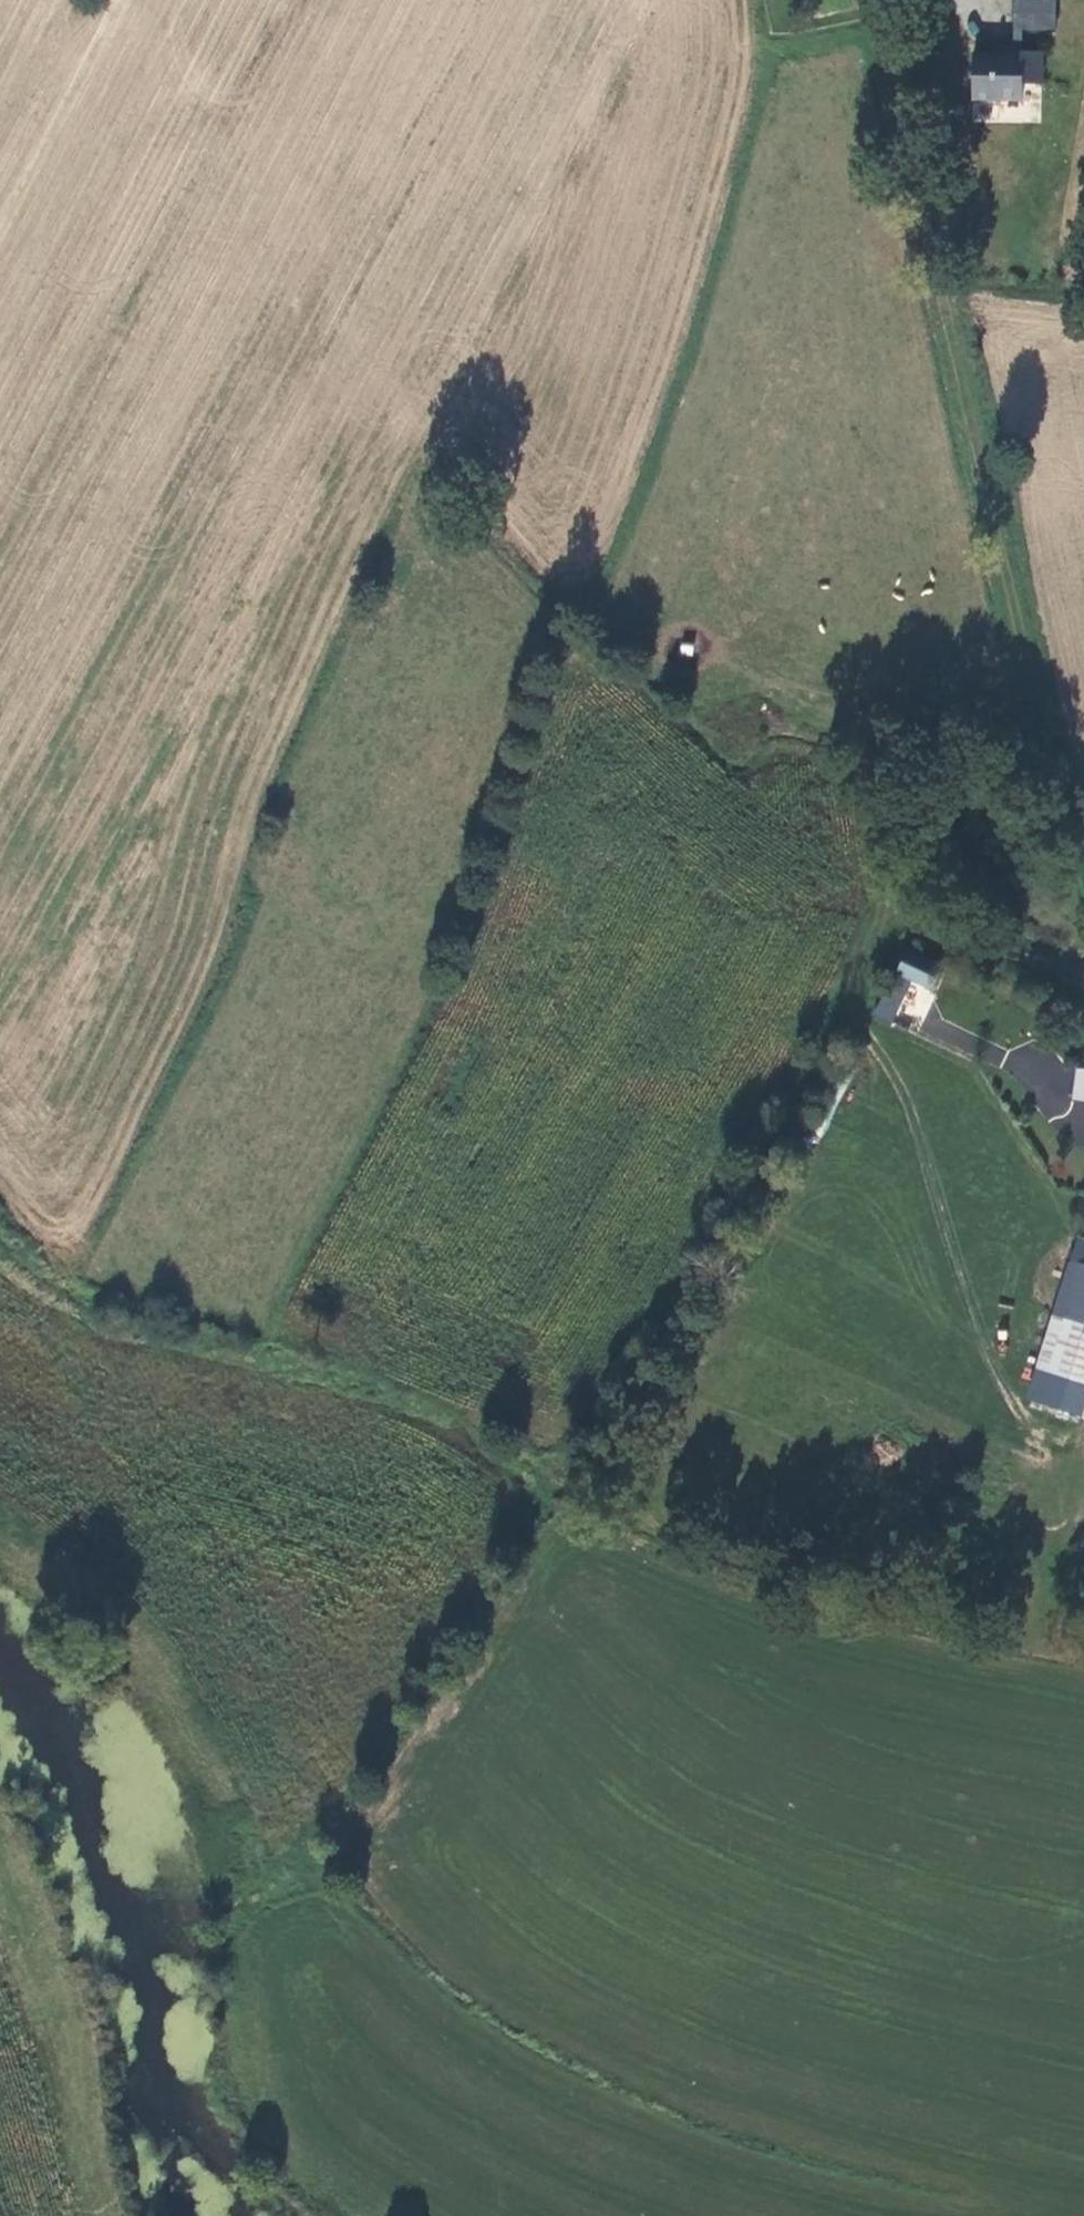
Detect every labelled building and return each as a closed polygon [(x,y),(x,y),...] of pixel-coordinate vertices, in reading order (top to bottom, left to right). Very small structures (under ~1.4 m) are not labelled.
[(1005,13),(1049,13),(1049,0),(1005,0),(1005,13)] [(1049,13),(1005,13),(1004,44),(990,44),(990,54),(1012,54),(1012,51),(1015,51),(1015,33),(1049,33),(1049,13)] [(990,54),(965,54),(965,100),(1015,100),(1015,84),(1033,84),(1033,51),(1015,51),(1012,51),(1012,54),(990,54)] [(906,943),(890,970),(921,987),(936,960),(906,943)] [(1072,1100),(1083,1101),(1083,1069),(1075,1068),(1072,1100)] [(1071,1263),(1083,1267),(1083,1246),(1078,1244),(1071,1263)] [(1054,1314),(1057,1315),(1083,1324),(1083,1267),(1071,1263),(1054,1314)] [(1057,1315),(1039,1368),(1083,1383),(1083,1324),(1057,1315)]
